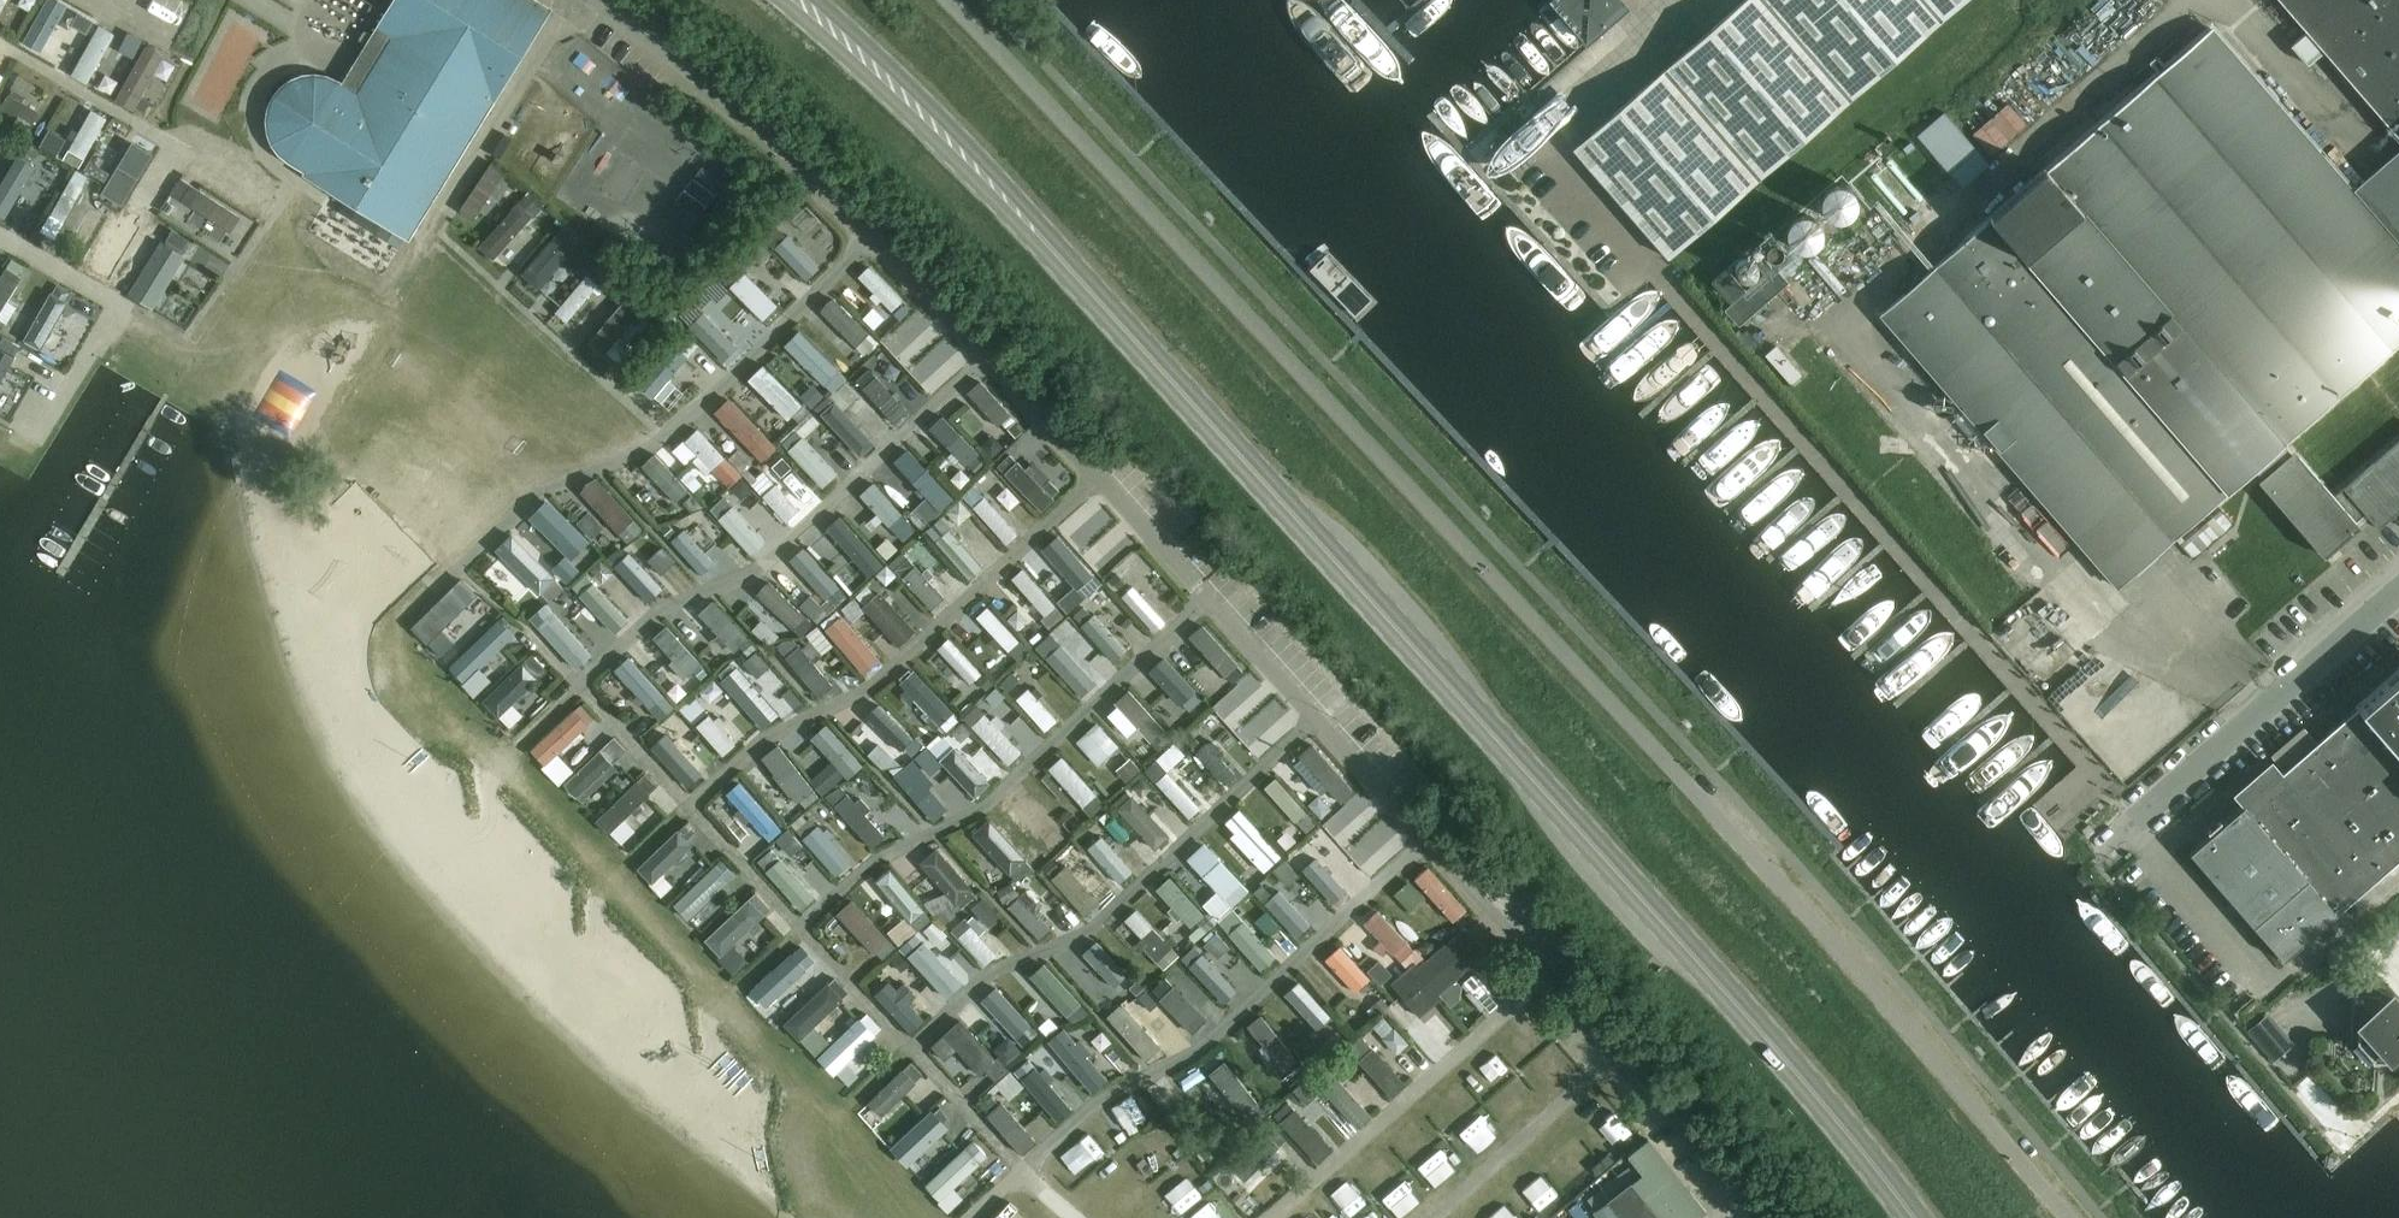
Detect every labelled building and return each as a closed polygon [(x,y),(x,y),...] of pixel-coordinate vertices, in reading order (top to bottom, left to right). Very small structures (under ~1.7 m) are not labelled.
[(61,0),(45,0),(27,32),(43,41),(64,2),(61,0)] [(271,102),(272,102),(270,107),(269,107),(268,112),(267,118),(267,123),(268,128),(269,133),(271,139),(274,144),(277,149),(281,153),(285,157),(290,161),(298,165),(299,164),(332,185),(345,193),(345,192),(387,218),(405,189),(435,141),(442,146),(447,139),(462,148),(548,9),(533,0),(413,0),(412,1),(410,0),(396,0),(357,64),(352,61),(346,71),(351,73),(344,85),(337,81),(333,79),(329,77),(324,76),(320,75),(315,74),(310,75),(305,75),(300,77),(296,78),(293,79),(291,81),(290,80),(285,83),(281,87),(277,91),(274,96),(271,102)] [(1625,7),(1618,0),(1550,0),(1551,1),(1586,41),(1609,21),(1617,14),(1625,7)] [(1668,259),(1966,0),(1745,0),(1573,150),(1668,259)] [(2398,138),(2398,0),(2279,0),(2398,138)] [(93,21),(79,13),(73,25),(86,33),(93,21)] [(167,13),(163,25),(184,32),(188,20),(167,13)] [(234,96),(270,30),(252,20),(244,35),(236,30),(208,82),(234,96)] [(1611,62),(1641,33),(1631,22),(1601,51),(1611,62)] [(98,26),(71,74),(87,83),(114,34),(98,26)] [(2393,516),(2398,512),(2398,439),(2333,497),(2293,452),(2290,454),(2283,446),(2398,345),(2398,248),(2208,29),(2044,172),(2044,171),(1880,313),(2119,587),(2255,468),(2263,477),(2259,481),(2325,557),(2359,527),(2354,522),(2363,514),(2378,530),(2393,516)] [(128,31),(122,43),(136,51),(142,39),(128,31)] [(578,46),(569,57),(584,69),(593,58),(578,46)] [(158,105),(179,66),(166,58),(145,98),(158,105)] [(113,64),(105,77),(120,87),(129,73),(113,64)] [(1558,105),(1584,81),(1568,65),(1542,89),(1558,105)] [(17,84),(32,93),(36,85),(58,97),(63,87),(27,66),(17,84)] [(10,125),(17,114),(33,123),(40,112),(22,101),(25,96),(11,89),(2,105),(0,104),(0,119),(10,125)] [(63,158),(79,167),(107,117),(91,108),(63,158)] [(1944,111),(1917,135),(1950,172),(1977,148),(1944,111)] [(18,155),(30,163),(39,148),(26,141),(18,155)] [(47,193),(60,155),(44,149),(31,187),(47,193)] [(1808,171),(1836,224),(1845,219),(1861,250),(1884,237),(1840,154),(1808,171)] [(3,214),(4,213),(13,198),(19,187),(24,179),(30,168),(14,159),(0,183),(0,213),(3,214)] [(492,162),(460,210),(474,219),(506,171),(492,162)] [(99,167),(95,175),(105,180),(109,173),(99,167)] [(76,169),(70,179),(83,186),(88,176),(76,169)] [(228,231),(238,216),(181,178),(171,193),(228,231)] [(51,213),(64,220),(83,186),(70,179),(51,213)] [(1801,187),(1775,201),(1798,246),(1812,239),(1803,222),(1816,215),(1801,187)] [(525,194),(478,246),(493,259),(532,215),(531,214),(539,206),(526,194),(525,194)] [(125,216),(104,251),(119,261),(141,226),(140,225),(146,216),(131,207),(126,216),(125,216)] [(538,289),(565,258),(584,274),(599,256),(563,225),(521,273),(538,289)] [(802,276),(812,266),(793,247),(798,243),(790,235),(785,239),(784,237),(775,228),(764,239),(774,248),(802,276)] [(755,230),(744,237),(757,258),(768,250),(755,230)] [(130,292),(145,302),(151,301),(158,290),(157,287),(169,268),(172,270),(182,254),(161,242),(130,292)] [(0,276),(0,311),(7,300),(21,276),(19,274),(24,265),(12,258),(0,276)] [(1711,282),(1744,320),(1788,281),(1773,264),(1745,290),(1726,268),(1711,282)] [(902,300),(868,266),(858,275),(873,291),(881,299),(892,310),(902,300)] [(744,273),(732,284),(764,317),(776,305),(744,273)] [(555,311),(566,321),(597,283),(586,274),(555,311)] [(1809,277),(1800,285),(1816,303),(1825,296),(1809,277)] [(51,291),(23,339),(41,349),(68,301),(67,300),(72,291),(57,283),(52,292),(51,291)] [(588,342),(604,355),(646,305),(644,304),(651,297),(637,285),(588,342)] [(864,329),(835,298),(824,307),(854,339),(864,329)] [(719,357),(732,345),(718,329),(724,323),(718,316),(711,322),(705,316),(693,329),(719,357)] [(835,364),(802,330),(791,340),(807,356),(825,375),(835,364)] [(922,383),(939,368),(905,332),(889,347),(922,383)] [(15,357),(14,356),(20,346),(3,336),(2,338),(0,342),(0,383),(15,357)] [(633,377),(645,389),(684,347),(672,336),(633,377)] [(1776,345),(1765,354),(1791,384),(1802,375),(1776,345)] [(804,403),(766,365),(753,378),(791,416),(804,403)] [(903,409),(874,377),(861,389),(890,421),(903,409)] [(1011,414),(980,380),(967,391),(998,426),(1011,414)] [(761,460),(776,446),(729,397),(714,411),(761,460)] [(834,402),(821,414),(858,453),(860,451),(862,453),(871,444),(869,442),(871,440),(834,402)] [(979,453),(941,415),(929,428),(966,465),(979,453)] [(683,440),(672,450),(688,466),(693,461),(706,474),(712,468),(730,487),(742,474),(724,456),(697,428),(684,440),(683,440)] [(788,450),(822,486),(836,473),(803,437),(788,450)] [(907,448),(894,461),(940,509),(953,497),(907,448)] [(675,501),(687,490),(654,453),(642,464),(675,501)] [(1054,498),(1052,496),(1058,490),(1048,480),(1042,486),(1031,475),(1035,471),(1029,464),(1025,468),(1017,460),(1016,460),(1009,453),(997,465),(1004,472),(1042,510),(1054,498)] [(627,542),(642,528),(595,477),(586,482),(580,491),(627,542)] [(873,481),(859,494),(877,513),(871,519),(876,525),(882,519),(888,526),(889,525),(901,538),(914,527),(873,481)] [(799,509),(775,483),(762,495),(786,521),(799,509)] [(1006,543),(1017,533),(972,485),(961,495),(1006,543)] [(643,499),(654,512),(667,502),(656,489),(643,499)] [(944,509),(957,519),(967,507),(954,497),(944,509)] [(590,541),(548,499),(529,517),(572,559),(590,541)] [(718,518),(751,554),(766,540),(733,505),(718,518)] [(1095,505),(1080,518),(1121,564),(1136,551),(1095,505)] [(2182,542),(2192,553),(2217,531),(2217,530),(2230,519),(2220,508),(2182,542)] [(883,564),(840,515),(826,527),(869,576),(883,564)] [(979,566),(940,522),(927,533),(966,578),(979,566)] [(703,573),(713,563),(690,537),(695,533),(689,526),(684,530),(680,526),(670,535),(703,573)] [(889,553),(896,538),(880,531),(873,546),(889,553)] [(556,577),(511,533),(495,549),(539,593),(540,592),(549,601),(563,586),(555,578),(556,577)] [(1086,571),(1055,537),(1042,548),(1058,567),(1066,576),(1073,583),(1086,571)] [(648,603),(659,593),(629,559),(627,561),(622,556),(623,555),(617,548),(606,556),(618,569),(617,570),(648,603)] [(804,548),(790,561),(812,585),(807,590),(817,600),(822,596),(825,600),(839,587),(804,548)] [(546,561),(564,572),(570,563),(552,551),(546,561)] [(931,609),(944,597),(929,580),(935,575),(928,568),(922,573),(909,558),(908,558),(902,552),(889,564),(894,569),(931,609)] [(1050,629),(1062,619),(1060,618),(1063,615),(1022,568),(1011,577),(1033,602),(1038,608),(1044,615),(1041,619),(1050,629)] [(614,633),(628,620),(585,573),(572,585),(579,594),(614,633)] [(462,577),(411,627),(427,643),(477,594),(462,577)] [(805,616),(768,580),(756,593),(793,628),(805,616)] [(839,600),(850,615),(863,605),(852,590),(839,600)] [(862,606),(898,645),(916,630),(879,590),(875,594),(864,604),(862,606)] [(1159,622),(1130,591),(1119,601),(1148,632),(1159,622)] [(1013,598),(1002,604),(1012,620),(1023,613),(1013,598)] [(748,638),(713,599),(698,613),(718,634),(727,643),(734,651),(748,638)] [(750,599),(741,610),(753,621),(763,609),(750,599)] [(1028,650),(987,606),(976,616),(994,636),(1002,644),(1017,660),(1028,650)] [(863,673),(879,659),(836,609),(820,622),(825,628),(825,629),(863,673)] [(591,654),(553,611),(550,614),(537,625),(575,668),(591,654)] [(1095,612),(1080,625),(1113,661),(1127,648),(1095,612)] [(451,666),(465,681),(514,634),(500,619),(451,666)] [(1238,664),(1202,624),(1190,636),(1225,675),(1227,674),(1233,681),(1243,672),(1237,665),(1238,664)] [(666,625),(654,637),(688,675),(701,664),(697,659),(666,625)] [(970,683),(981,673),(948,637),(937,648),(970,683)] [(820,696),(833,685),(793,638),(783,639),(776,645),(786,656),(785,656),(820,696)] [(995,669),(1007,660),(997,648),(985,657),(995,669)] [(1077,693),(1088,683),(1074,667),(1073,666),(1078,661),(1068,650),(1052,665),(1077,693)] [(482,701),(498,717),(523,694),(532,685),(548,669),(532,653),(482,701)] [(1188,710),(1201,698),(1164,658),(1151,670),(1188,710)] [(641,697),(659,717),(671,706),(628,659),(616,670),(637,693),(641,697)] [(953,712),(913,670),(909,674),(907,672),(898,680),(900,682),(899,683),(906,690),(900,695),(906,701),(911,696),(931,718),(939,726),(944,731),(955,721),(950,715),(953,712)] [(2371,884),(2398,860),(2398,672),(2190,854),(2283,961),(2371,884)] [(773,715),(738,674),(727,683),(761,724),(773,715)] [(1197,685),(1213,698),(1222,686),(1206,674),(1197,685)] [(1045,730),(1057,720),(1037,698),(1043,693),(1037,686),(1031,691),(1028,687),(1015,698),(1045,730)] [(1128,689),(1114,701),(1137,726),(1143,734),(1158,750),(1172,738),(1163,729),(1164,728),(1128,689)] [(900,750),(913,737),(878,702),(865,715),(900,750)] [(581,703),(530,749),(545,764),(594,718),(581,703)] [(1008,764),(1021,752),(998,728),(1004,723),(996,715),(990,720),(975,704),(962,716),(1008,764)] [(1258,751),(1269,742),(1237,707),(1226,717),(1258,751)] [(696,725),(723,755),(735,744),(720,727),(713,719),(708,714),(696,725)] [(1074,736),(1097,760),(1117,741),(1095,717),(1074,736)] [(862,765),(826,725),(811,738),(847,778),(862,765)] [(687,783),(699,772),(657,726),(645,737),(687,783)] [(1189,730),(1182,736),(1193,748),(1200,742),(1189,730)] [(876,759),(889,750),(880,737),(868,746),(876,759)] [(1206,742),(1195,752),(1225,783),(1235,774),(1217,754),(1223,749),(1214,740),(1209,745),(1206,742)] [(777,743),(761,756),(773,772),(772,774),(789,795),(790,794),(796,802),(799,800),(805,807),(819,796),(777,743)] [(1312,744),(1299,755),(1318,776),(1311,781),(1322,793),(1328,788),(1339,800),(1351,789),(1312,744)] [(989,783),(954,745),(952,747),(941,758),(939,759),(974,797),(989,783)] [(604,770),(612,762),(600,749),(564,783),(569,791),(577,796),(598,776),(604,770)] [(1112,764),(1123,778),(1138,766),(1128,752),(1112,764)] [(1061,756),(1048,768),(1091,816),(1104,803),(1061,756)] [(1161,762),(1149,773),(1156,780),(1168,769),(1161,762)] [(934,820),(946,809),(927,787),(933,782),(921,769),(916,774),(915,773),(902,784),(934,820)] [(657,785),(645,772),(595,820),(608,833),(610,832),(624,818),(631,811),(639,804),(650,793),(649,793),(657,785)] [(1310,816),(1275,777),(1264,786),(1294,819),(1294,818),(1304,829),(1313,821),(1309,817),(1310,816)] [(726,793),(739,808),(749,818),(769,840),(781,829),(738,781),(726,793)] [(872,847),(885,835),(864,813),(870,807),(860,796),(854,801),(840,785),(825,795),(872,847)] [(1155,848),(1169,835),(1127,789),(1113,802),(1155,848)] [(1026,794),(1015,804),(1031,820),(1026,825),(1037,836),(1042,832),(1043,833),(1053,823),(1026,794)] [(1319,795),(1309,804),(1321,818),(1331,809),(1319,795)] [(1110,809),(1099,819),(1104,825),(1115,815),(1110,809)] [(1239,810),(1226,822),(1239,836),(1237,838),(1240,842),(1242,840),(1261,860),(1274,847),(1239,810)] [(1389,843),(1372,823),(1365,828),(1354,814),(1332,831),(1361,866),(1389,843)] [(836,874),(851,861),(829,837),(824,831),(817,824),(810,817),(796,829),(836,874)] [(989,817),(972,834),(1009,874),(1010,874),(1015,878),(1035,870),(1026,860),(1027,859),(989,817)] [(651,883),(675,860),(685,851),(692,844),(687,839),(698,829),(689,820),(678,830),(677,829),(637,868),(651,883)] [(1119,883),(1132,871),(1101,835),(1087,847),(1119,883)] [(1190,855),(1217,884),(1236,904),(1250,890),(1204,841),(1190,855)] [(936,847),(919,862),(956,904),(957,903),(961,908),(975,895),(972,891),(973,889),(936,847)] [(1331,902),(1342,892),(1323,870),(1328,865),(1318,854),(1313,858),(1311,857),(1300,867),(1331,902)] [(800,909),(815,896),(780,857),(765,870),(800,909)] [(1050,859),(1042,867),(1051,877),(1059,869),(1050,859)] [(688,918),(735,874),(721,860),(675,903),(688,918)] [(1099,901),(1066,864),(1051,877),(1084,915),(1099,901)] [(925,911),(890,867),(874,880),(911,923),(911,922),(917,929),(930,918),(925,911)] [(1452,922),(1465,910),(1427,868),(1414,879),(1452,922)] [(1409,910),(1425,893),(1404,874),(1388,892),(1409,910)] [(1169,876),(1156,889),(1172,906),(1168,910),(1177,920),(1181,916),(1190,926),(1204,913),(1169,876)] [(1262,884),(1254,891),(1263,901),(1271,894),(1262,884)] [(997,890),(1003,901),(1012,897),(1006,885),(997,890)] [(1037,903),(1024,890),(1008,906),(1040,940),(1052,929),(1031,908),(1037,903)] [(1279,890),(1265,903),(1297,937),(1311,924),(1279,890)] [(720,955),(747,929),(757,920),(771,907),(755,891),(705,939),(720,955)] [(895,946),(851,899),(836,913),(873,952),(875,950),(882,958),(895,946)] [(935,914),(944,924),(954,914),(954,913),(949,908),(935,914)] [(1135,909),(1124,919),(1142,937),(1136,943),(1142,949),(1156,963),(1161,957),(1172,947),(1164,939),(1135,909)] [(1260,969),(1275,956),(1233,909),(1219,922),(1260,969)] [(1378,910),(1364,923),(1380,940),(1381,940),(1374,948),(1380,954),(1387,947),(1401,962),(1413,950),(1412,949),(1406,943),(1408,942),(1407,941),(1378,910)] [(1206,914),(1197,921),(1205,931),(1214,924),(1206,914)] [(965,918),(951,930),(984,965),(997,952),(980,934),(985,929),(972,915),(967,920),(965,918)] [(1280,930),(1270,936),(1283,956),(1293,950),(1280,930)] [(1482,955),(1462,931),(1418,968),(1415,964),(1391,985),(1418,1017),(1441,997),(1437,993),(1482,955)] [(755,984),(768,998),(814,956),(801,942),(755,984)] [(960,982),(923,942),(908,956),(945,996),(960,982)] [(1355,991),(1370,978),(1340,945),(1325,959),(1355,991)] [(1181,958),(1189,966),(1202,954),(1194,946),(1181,958)] [(900,952),(892,959),(901,971),(910,964),(900,952)] [(1226,999),(1237,989),(1220,970),(1224,966),(1216,957),(1212,961),(1204,953),(1193,963),(1226,999)] [(1043,963),(1043,964),(1030,976),(1065,1015),(1079,1002),(1043,963)] [(783,1023),(798,1040),(829,1012),(836,1005),(843,998),(842,997),(848,991),(835,977),(829,983),(828,981),(783,1023)] [(1172,978),(1157,991),(1190,1030),(1205,1018),(1172,978)] [(910,1033),(925,1019),(909,1002),(916,995),(903,981),(896,988),(889,980),(874,994),(910,1033)] [(1329,1018),(1297,982),(1283,994),(1315,1030),(1329,1018)] [(1033,1028),(996,986),(987,994),(1024,1036),(1033,1028)] [(2353,994),(2351,1029),(2358,1029),(2358,1041),(2374,1060),(2386,1060),(2386,1068),(2398,1069),(2398,1003),(2393,997),(2387,1003),(2380,995),(2353,994)] [(1212,997),(1200,1008),(1215,1023),(1226,1012),(1212,997)] [(1381,997),(1373,1004),(1380,1013),(1389,1006),(1381,997)] [(1146,1059),(1160,1046),(1121,1002),(1106,1015),(1146,1059)] [(817,1057),(833,1074),(875,1034),(874,1033),(881,1026),(867,1012),(860,1018),(859,1017),(817,1057)] [(1291,1051),(1260,1014),(1246,1025),(1277,1062),(1291,1051)] [(960,1019),(944,1034),(981,1075),(997,1060),(960,1019)] [(1410,1033),(1426,1058),(1447,1046),(1431,1020),(1410,1033)] [(1392,1024),(1377,1035),(1390,1051),(1405,1040),(1392,1024)] [(983,1034),(993,1047),(1005,1038),(995,1025),(983,1034)] [(1093,1090),(1105,1080),(1084,1055),(1090,1050),(1080,1039),(1075,1044),(1062,1029),(1050,1040),(1093,1090)] [(1329,1039),(1337,1048),(1345,1040),(1337,1032),(1329,1039)] [(1360,1035),(1354,1041),(1347,1047),(1356,1057),(1358,1059),(1358,1060),(1391,1097),(1406,1083),(1372,1046),(1371,1047),(1360,1035)] [(2282,1039),(2267,1051),(2274,1059),(2289,1047),(2282,1039)] [(1014,1071),(1058,1122),(1071,1110),(1028,1059),(1014,1071)] [(902,1068),(867,1102),(881,1116),(915,1082),(915,1081),(923,1073),(911,1061),(903,1069),(902,1068)] [(1224,1061),(1209,1073),(1252,1125),(1265,1114),(1257,1103),(1258,1102),(1224,1061)] [(1315,1081),(1322,1088),(1333,1078),(1326,1071),(1315,1081)] [(1370,1115),(1338,1080),(1325,1092),(1357,1127),(1370,1115)] [(1515,1116),(1526,1108),(1509,1085),(1498,1093),(1515,1116)] [(1021,1153),(1036,1140),(1001,1101),(999,1103),(991,1094),(980,1104),(988,1113),(986,1114),(1021,1153)] [(1287,1101),(1274,1113),(1280,1120),(1280,1121),(1318,1163),(1332,1149),(1294,1108),(1287,1101)] [(932,1110),(890,1149),(907,1166),(948,1128),(943,1123),(949,1118),(940,1107),(934,1113),(932,1110)] [(1272,1125),(1231,1167),(1244,1181),(1286,1138),(1272,1125)] [(972,1139),(925,1184),(940,1200),(987,1155),(972,1139)] [(1075,1140),(1061,1152),(1081,1175),(1095,1163),(1075,1140)] [(1601,1217),(1698,1217),(1705,1212),(1647,1140),(1627,1155),(1643,1175),(1596,1212),(1601,1217)] [(1607,1154),(1599,1160),(1606,1167),(1613,1161),(1607,1154)] [(1128,1183),(1140,1168),(1126,1157),(1114,1171),(1128,1183)] [(1599,1160),(1592,1167),(1598,1174),(1606,1167),(1599,1160)] [(1378,1206),(1390,1217),(1396,1217),(1418,1198),(1404,1182),(1378,1206)]
